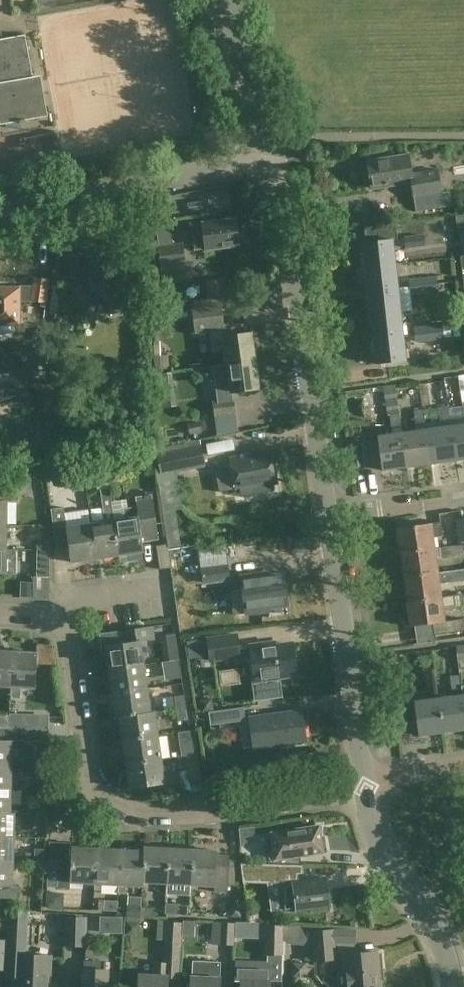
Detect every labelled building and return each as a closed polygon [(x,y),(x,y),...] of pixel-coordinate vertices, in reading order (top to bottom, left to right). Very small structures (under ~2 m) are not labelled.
[(24,35),(3,39),(1,31),(0,31),(0,125),(0,126),(18,123),(19,124),(25,123),(24,122),(39,119),(48,117),(41,76),(32,78),(24,35)] [(442,194),(438,171),(411,175),(408,157),(367,163),(372,189),(411,183),(414,199),(442,194)] [(462,256),(463,255),(463,215),(455,216),(457,231),(459,231),(462,256)] [(205,250),(206,251),(237,247),(234,221),(202,224),(203,225),(191,226),(194,251),(205,250)] [(366,243),(362,244),(364,257),(360,257),(361,269),(394,265),(392,242),(397,241),(395,225),(362,228),(363,238),(366,238),(366,243)] [(404,239),(405,248),(426,245),(425,236),(404,239)] [(158,248),(161,268),(162,281),(186,278),(185,265),(182,245),(173,246),(158,248)] [(134,281),(121,284),(117,261),(101,264),(98,250),(66,257),(72,286),(87,283),(91,303),(107,300),(110,315),(140,309),(134,281)] [(363,281),(366,280),(368,293),(397,289),(394,265),(361,269),(363,281)] [(436,277),(422,279),(424,292),(438,290),(436,277)] [(0,289),(0,336),(10,336),(14,332),(14,324),(18,324),(18,301),(30,301),(30,303),(39,303),(39,307),(45,307),(48,280),(33,278),(31,292),(18,292),(18,290),(0,289)] [(408,281),(410,294),(424,292),(422,279),(408,281)] [(369,305),(366,305),(367,317),(400,313),(397,289),(368,293),(369,305)] [(227,365),(228,366),(254,362),(250,335),(224,338),(221,316),(219,301),(191,305),(195,334),(203,333),(210,332),(213,352),(226,351),(227,365)] [(368,329),(372,329),(373,341),(403,337),(400,313),(367,317),(368,329)] [(442,325),(428,327),(429,340),(443,338),(442,325)] [(414,329),(416,342),(429,340),(428,327),(414,329)] [(373,343),(370,343),(371,354),(375,354),(376,365),(405,362),(403,337),(373,341),(373,343)] [(38,376),(36,351),(1,353),(2,370),(0,371),(0,403),(9,402),(10,405),(25,404),(23,377),(38,376)] [(216,395),(217,402),(232,400),(233,402),(233,401),(232,393),(258,389),(254,362),(228,366),(227,365),(212,367),(214,380),(216,395)] [(168,383),(179,382),(177,372),(156,375),(158,397),(169,395),(168,383)] [(232,400),(213,403),(215,417),(234,414),(232,400)] [(437,408),(439,422),(449,420),(447,407),(437,408)] [(423,410),(413,412),(415,425),(425,424),(425,423),(423,410)] [(392,435),(377,437),(382,471),(406,467),(401,434),(398,413),(389,415),(392,435)] [(188,434),(197,432),(201,432),(200,423),(187,425),(188,434)] [(425,423),(425,424),(415,425),(416,432),(401,434),(406,467),(430,464),(426,430),(425,423)] [(450,427),(455,461),(463,459),(463,425),(461,425),(450,427)] [(440,428),(426,430),(430,464),(455,461),(450,427),(440,428)] [(204,465),(200,446),(199,440),(190,442),(157,449),(158,454),(162,474),(204,465)] [(219,492),(235,489),(236,492),(276,484),(270,451),(229,459),(232,472),(216,475),(219,492)] [(6,525),(6,500),(18,501),(18,488),(0,488),(0,525),(6,525)] [(118,555),(113,520),(109,488),(99,490),(102,514),(105,514),(106,521),(89,523),(94,558),(118,555)] [(153,536),(147,495),(134,497),(137,516),(113,520),(118,555),(131,553),(132,559),(143,557),(141,538),(153,536)] [(70,562),(94,558),(89,523),(65,527),(63,507),(50,509),(56,550),(68,548),(70,562)] [(463,541),(463,519),(461,519),(456,521),(459,542),(463,541)] [(397,528),(400,554),(434,549),(433,538),(442,537),(440,523),(397,528)] [(250,539),(233,538),(232,553),(249,554),(250,539)] [(36,540),(36,550),(49,550),(49,540),(36,540)] [(224,546),(198,549),(203,583),(229,580),(224,546)] [(434,549),(400,554),(404,578),(438,573),(436,560),(443,559),(443,558),(455,556),(454,546),(434,549)] [(0,549),(0,574),(15,574),(15,549),(6,549),(0,549)] [(49,550),(36,550),(36,576),(48,577),(49,550)] [(404,578),(407,602),(441,597),(439,585),(463,582),(463,569),(438,573),(404,578)] [(245,613),(269,610),(269,607),(287,605),(283,575),(255,579),(254,576),(240,578),(245,613)] [(432,624),(433,636),(463,632),(463,625),(463,620),(444,622),(443,611),(462,608),(460,595),(441,598),(441,597),(407,602),(410,627),(432,624)] [(108,671),(144,665),(140,641),(155,639),(154,626),(117,631),(119,643),(105,645),(108,671)] [(210,662),(241,658),(238,633),(206,637),(210,662)] [(456,645),(457,661),(463,660),(463,644),(456,645)] [(296,674),(292,645),(264,649),(263,645),(250,647),(255,683),(278,680),(278,677),(296,674)] [(10,687),(12,651),(0,651),(0,686),(10,687)] [(20,698),(21,687),(35,688),(37,653),(12,651),(10,687),(12,687),(11,698),(20,698)] [(144,665),(108,671),(111,694),(147,689),(144,665)] [(461,686),(460,676),(450,677),(452,690),(461,689),(461,686)] [(150,713),(150,712),(147,689),(111,694),(115,718),(119,718),(119,717),(150,713)] [(443,733),(463,730),(463,706),(463,696),(461,689),(452,690),(450,690),(451,697),(438,699),(443,733)] [(184,695),(174,697),(175,709),(185,707),(184,695)] [(175,709),(174,697),(164,698),(166,710),(175,709)] [(418,736),(443,733),(438,699),(413,702),(418,736)] [(177,722),(187,721),(185,707),(175,709),(177,722)] [(244,721),(242,708),(208,712),(210,725),(244,721)] [(119,717),(119,718),(122,741),(158,736),(154,711),(150,712),(150,713),(119,717)] [(249,718),(253,749),(305,742),(301,712),(249,718)] [(7,716),(7,728),(21,729),(48,729),(49,716),(10,715),(10,716),(7,716)] [(12,741),(21,741),(21,729),(7,728),(0,728),(0,765),(11,765),(12,741)] [(177,729),(178,745),(190,744),(190,728),(177,729)] [(21,741),(48,742),(48,729),(21,729),(21,741)] [(125,765),(161,760),(158,736),(122,741),(125,765)] [(196,745),(183,747),(185,756),(198,754),(196,745)] [(198,754),(185,756),(189,783),(202,781),(198,754)] [(129,789),(165,784),(161,760),(125,765),(129,789)] [(0,765),(0,789),(10,789),(11,765),(0,765)] [(37,766),(37,779),(47,779),(48,766),(37,766)] [(213,775),(218,778),(223,775),(223,769),(218,766),(213,769),(213,775)] [(0,789),(0,813),(13,814),(13,813),(10,813),(10,789),(0,789)] [(36,801),(35,814),(46,814),(46,802),(36,801)] [(13,838),(13,814),(0,813),(0,837),(13,838)] [(35,827),(45,827),(46,814),(35,814),(35,827)] [(268,863),(300,865),(300,853),(323,853),(319,827),(272,833),(274,847),(269,847),(268,863)] [(0,837),(0,861),(12,861),(13,838),(0,837)] [(144,847),(143,852),(144,852),(142,883),(166,884),(168,849),(144,847)] [(71,848),(70,861),(58,860),(56,887),(69,888),(69,882),(93,884),(95,849),(71,848)] [(44,849),(34,849),(33,862),(44,862),(44,849)] [(120,851),(95,849),(93,884),(95,884),(94,890),(101,890),(102,884),(118,885),(120,851)] [(190,885),(192,850),(168,849),(166,884),(190,885)] [(216,851),(192,850),(190,885),(214,887),(214,892),(226,893),(228,866),(216,865),(216,851)] [(120,851),(118,885),(119,885),(118,893),(125,893),(126,886),(142,887),(142,883),(144,852),(143,852),(120,851)] [(17,899),(17,886),(12,886),(12,861),(0,861),(0,898),(17,899)] [(292,881),(280,883),(284,910),(296,908),(296,910),(328,906),(325,880),(292,884),(292,881)] [(250,888),(252,902),(270,900),(269,886),(250,888)] [(103,901),(102,911),(116,911),(116,902),(103,901)] [(164,914),(177,915),(178,904),(165,904),(164,914)] [(139,918),(140,908),(128,907),(127,917),(139,918)] [(153,908),(140,908),(139,918),(152,918),(153,908)] [(64,946),(85,946),(86,918),(65,918),(64,946)] [(164,946),(179,947),(180,924),(165,923),(164,946)] [(233,924),(212,923),(212,942),(220,943),(220,944),(232,944),(233,924)] [(267,938),(267,955),(281,955),(282,927),(267,927),(267,925),(257,925),(257,938),(267,938)] [(312,930),(282,928),(282,930),(282,943),(313,946),(312,933),(312,930)] [(335,959),(332,931),(312,933),(313,946),(314,961),(335,959)] [(376,972),(377,972),(377,971),(381,971),(379,955),(375,956),(375,953),(345,956),(347,986),(377,986),(376,972)] [(50,957),(18,955),(16,986),(48,986),(50,957)] [(219,979),(220,962),(192,961),(191,986),(219,986),(219,979)] [(82,986),(107,986),(107,971),(98,971),(99,962),(84,962),(84,970),(83,970),(82,986)] [(167,976),(166,976),(167,964),(154,963),(154,976),(139,975),(138,986),(166,986),(167,976)] [(241,980),(241,986),(269,986),(270,964),(236,963),(235,980),(241,980)]
